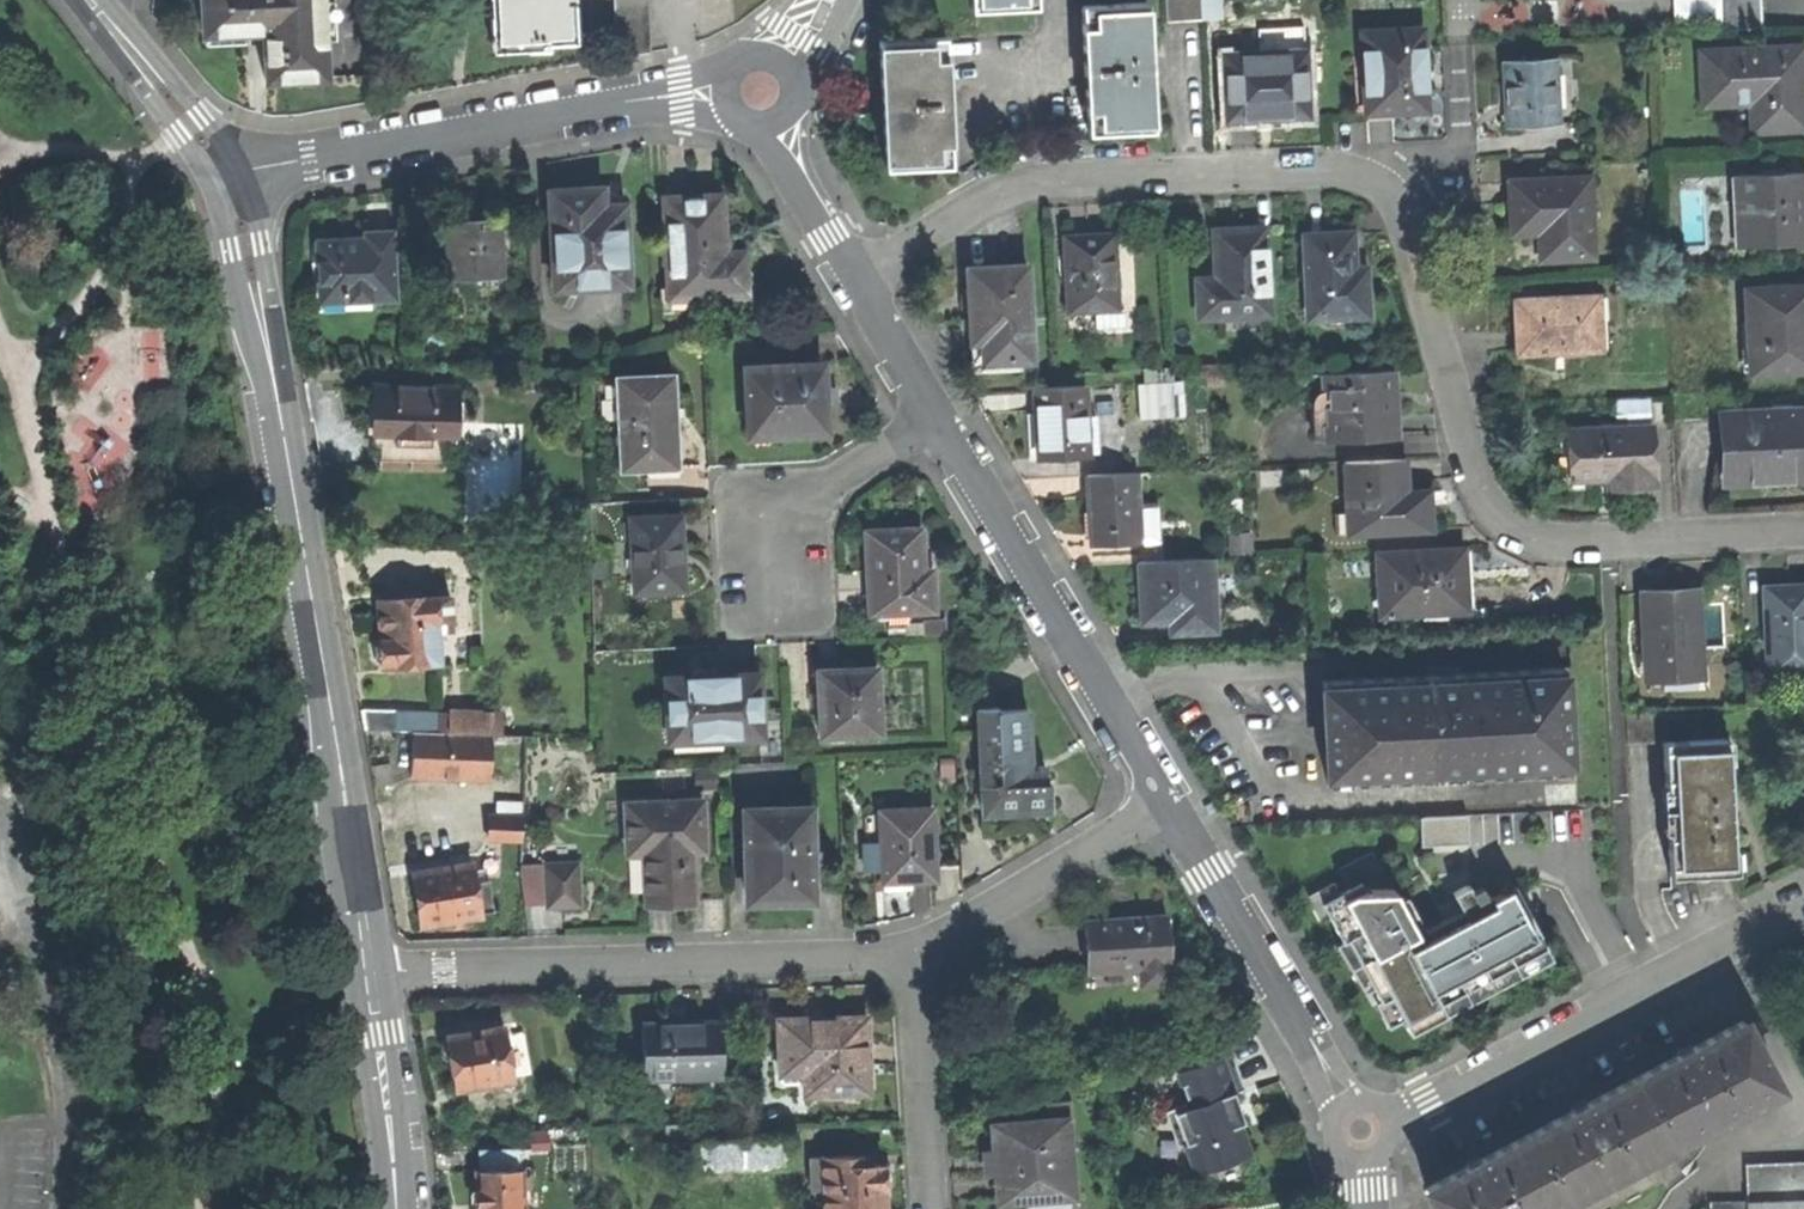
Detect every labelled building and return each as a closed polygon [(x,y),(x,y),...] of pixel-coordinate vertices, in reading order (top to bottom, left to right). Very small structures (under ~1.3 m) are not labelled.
[(323,77),(319,0),(198,0),(199,36),(258,33),(261,81),(307,78),(323,77)] [(570,40),(569,0),(492,0),(493,43),(523,42),(570,40)] [(1038,0),(971,0),(971,12),(1038,8),(1038,0)] [(1201,0),(1166,0),(1167,21),(1201,19),(1201,0)] [(1223,0),(1201,0),(1201,19),(1223,19),(1223,0)] [(1722,21),(1722,0),(1674,0),(1675,22),(1722,21)] [(1764,30),(1763,0),(1725,0),(1727,32),(1764,30)] [(1122,131),(1152,130),(1146,1),(1080,4),(1088,133),(1122,131)] [(1424,30),(1364,32),(1367,102),(1393,101),(1393,112),(1409,112),(1428,111),(1425,76),(1419,76),(1418,56),(1425,56),(1424,30)] [(951,167),(944,39),(878,43),(878,61),(883,170),(951,167)] [(1734,115),(1734,105),(1753,104),(1753,115),(1753,132),(1803,130),(1803,51),(1803,47),(1702,51),(1705,116),(1734,115)] [(1305,50),(1224,54),(1226,113),(1256,112),(1256,119),(1270,118),(1307,116),(1305,50)] [(1556,58),(1504,60),(1505,93),(1505,125),(1557,123),(1556,58)] [(1367,113),(1393,112),(1393,101),(1367,102),(1367,113)] [(1734,115),(1753,115),(1753,104),(1734,105),(1734,115)] [(1735,176),(1736,203),(1745,203),(1746,247),(1803,244),(1803,173),(1735,176)] [(1592,178),(1511,179),(1511,207),(1511,230),(1537,230),(1564,229),(1564,258),(1594,257),(1592,178)] [(576,287),(576,276),(623,276),(620,204),(601,190),(577,191),(548,192),(551,287),(576,287)] [(661,198),(663,286),(686,286),(687,297),(714,297),(720,294),(733,293),(738,288),(738,271),(741,271),(741,252),(719,253),(719,223),(718,196),(661,198)] [(1738,248),(1746,247),(1745,203),(1736,203),(1738,248)] [(468,276),(497,274),(493,220),(466,222),(443,224),(445,277),(468,276)] [(1270,317),(1266,226),(1246,227),(1230,227),(1231,230),(1207,231),(1208,281),(1197,282),(1198,320),(1270,317)] [(1537,259),(1564,258),(1564,229),(1537,230),(1537,259)] [(1069,336),(1134,332),(1128,232),(1086,234),(1064,235),(1069,336)] [(1307,319),(1367,316),(1366,268),(1354,268),(1353,232),(1337,233),(1304,234),(1307,319)] [(372,302),(392,300),(389,234),(363,235),(363,241),(343,242),(312,244),(312,248),(306,248),(310,312),(373,309),(372,302)] [(981,363),(1030,361),(1028,266),(987,267),(968,268),(971,340),(980,340),(981,363)] [(497,290),(497,274),(468,276),(468,291),(497,290)] [(1747,289),(1750,371),(1803,370),(1803,287),(1747,289)] [(1520,352),(1602,349),(1600,296),(1520,298),(1520,331),(1520,352)] [(819,365),(743,368),(744,435),(823,431),(821,405),(824,405),(823,395),(823,389),(820,389),(819,365)] [(1312,438),(1393,436),(1392,405),(1392,370),(1323,374),(1323,408),(1311,408),(1312,438)] [(672,374),(613,377),(616,472),(676,468),(675,455),(672,374)] [(1310,374),(1311,408),(1323,408),(1323,374),(1310,374)] [(1173,382),(1138,383),(1139,421),(1174,420),(1173,382)] [(1083,385),(1035,388),(1036,420),(1037,456),(1085,456),(1083,385)] [(369,445),(450,446),(450,390),(369,388),(369,423),(369,445)] [(1726,481),(1760,480),(1781,479),(1781,471),(1803,471),(1803,410),(1721,414),(1726,481)] [(1654,427),(1572,429),(1573,479),(1586,479),(1609,478),(1609,487),(1655,485),(1654,427)] [(1346,534),(1428,533),(1428,505),(1428,494),(1405,494),(1404,461),(1344,463),(1345,514),(1346,534)] [(1781,471),(1781,479),(1803,479),(1803,471),(1781,471)] [(1156,503),(1137,503),(1136,472),(1086,474),(1087,513),(1088,543),(1158,540),(1156,503)] [(1334,534),(1346,534),(1345,514),(1333,514),(1334,534)] [(633,592),(683,589),(682,565),(680,517),(631,519),(631,524),(631,539),(633,592)] [(623,539),(631,539),(631,524),(623,524),(623,539)] [(907,531),(867,533),(870,612),(933,610),(931,572),(921,572),(920,531),(907,531)] [(1229,554),(1251,554),(1251,531),(1229,532),(1229,554)] [(1378,614),(1464,610),(1463,577),(1462,551),(1376,556),(1378,614)] [(1210,558),(1136,561),(1138,598),(1139,621),(1167,619),(1167,631),(1212,630),(1210,558)] [(1763,587),(1767,672),(1803,671),(1803,585),(1783,586),(1763,587)] [(382,669),(437,664),(435,630),(450,630),(448,597),(418,598),(418,590),(381,593),(381,602),(376,603),(377,624),(377,639),(371,647),(371,659),(381,666),(382,669)] [(1698,672),(1693,591),(1669,592),(1644,593),(1647,679),(1677,678),(1678,673),(1698,672)] [(832,670),(819,671),(820,694),(817,694),(819,735),(879,732),(876,668),(832,670)] [(1328,783),(1567,772),(1563,668),(1321,678),(1323,732),(1328,783)] [(758,736),(756,675),(735,675),(667,678),(669,736),(722,734),(722,737),(758,736)] [(980,784),(982,814),(1051,811),(1050,782),(1044,782),(1043,766),(1029,767),(1028,726),(1027,709),(997,710),(997,706),(977,706),(980,770),(983,770),(983,777),(984,784),(980,784)] [(1701,711),(1626,715),(1627,745),(1662,743),(1668,878),(1711,876),(1731,875),(1730,814),(1736,814),(1736,801),(1729,801),(1726,741),(1702,741),(1701,711)] [(434,734),(435,716),(357,712),(360,731),(410,733),(434,734)] [(450,717),(435,716),(434,734),(450,734),(450,717)] [(498,717),(450,717),(450,734),(489,736),(497,736),(498,717)] [(408,778),(486,781),(489,736),(450,734),(434,734),(410,733),(408,778)] [(664,903),(693,902),(691,848),(703,848),(701,801),(626,804),(628,854),(645,853),(646,904),(664,903)] [(793,900),(810,900),(807,808),(743,810),(746,893),(778,891),(778,901),(793,900)] [(932,809),(880,811),(882,881),(906,880),(934,879),(932,809)] [(1469,843),(1468,816),(1419,818),(1420,821),(1421,846),(1469,843)] [(520,820),(488,818),(486,839),(519,841),(520,820)] [(480,917),(479,912),(475,881),(472,863),(413,872),(416,891),(421,926),(480,917)] [(577,864),(548,865),(548,882),(578,881),(577,864)] [(547,909),(578,907),(578,881),(548,882),(548,865),(520,865),(519,873),(524,906),(547,906),(547,909)] [(475,881),(479,912),(494,910),(489,879),(475,881)] [(1320,920),(1329,914),(1323,902),(1339,894),(1332,881),(1306,895),(1320,920)] [(1339,894),(1323,902),(1329,914),(1343,942),(1349,939),(1373,987),(1381,1002),(1392,997),(1403,1019),(1411,1034),(1446,1016),(1439,1003),(1546,948),(1514,887),(1491,898),(1489,894),(1485,896),(1480,886),(1475,889),(1471,891),(1467,884),(1452,892),(1462,912),(1466,920),(1420,943),(1398,901),(1392,888),(1364,890),(1361,883),(1339,894)] [(746,902),(778,901),(778,891),(746,893),(746,902)] [(1407,896),(1398,901),(1420,943),(1466,920),(1462,912),(1425,931),(1407,896)] [(1107,922),(1084,923),(1086,973),(1139,970),(1139,986),(1165,985),(1165,968),(1169,967),(1166,957),(1164,920),(1107,922)] [(1362,995),(1373,987),(1349,939),(1343,942),(1335,945),(1362,995)] [(1551,959),(1546,948),(1439,1003),(1446,1016),(1551,959)] [(1390,1027),(1403,1019),(1392,997),(1381,1002),(1377,1004),(1390,1027)] [(804,1094),(868,1092),(867,1052),(865,1016),(777,1019),(779,1058),(803,1057),(804,1073),(804,1094)] [(464,1023),(465,1032),(485,1028),(484,1020),(464,1023)] [(642,1022),(643,1053),(660,1052),(661,1080),(722,1078),(720,1020),(681,1021),(642,1022)] [(1724,1115),(1777,1087),(1743,1021),(1681,1053),(1637,1076),(1672,1142),(1703,1126),(1709,1137),(1730,1127),(1724,1115)] [(485,1028),(465,1032),(446,1035),(447,1037),(442,1044),(443,1055),(451,1061),(453,1074),(455,1088),(489,1083),(512,1079),(507,1051),(505,1036),(503,1025),(485,1028)] [(505,1036),(507,1051),(519,1049),(517,1034),(505,1036)] [(644,1080),(661,1080),(660,1052),(643,1053),(644,1080)] [(1232,1053),(1228,1054),(1242,1090),(1245,1089),(1232,1053)] [(1174,1114),(1234,1093),(1242,1090),(1228,1054),(1177,1073),(1187,1102),(1166,1110),(1179,1145),(1185,1143),(1174,1114)] [(779,1074),(804,1073),(803,1057),(779,1058),(779,1074)] [(1618,1171),(1672,1142),(1637,1076),(1583,1105),(1531,1132),(1567,1199),(1598,1183),(1604,1194),(1625,1183),(1618,1171)] [(512,1079),(489,1083),(492,1100),(527,1094),(524,1077),(512,1079)] [(1238,1106),(1234,1093),(1174,1114),(1185,1143),(1196,1172),(1249,1153),(1238,1124),(1232,1108),(1238,1106)] [(1068,1105),(1045,1107),(1046,1124),(994,1128),(995,1155),(988,1155),(988,1165),(988,1174),(997,1173),(998,1203),(1017,1202),(1017,1205),(1022,1204),(1022,1201),(1065,1198),(1065,1201),(1069,1201),(1063,1122),(1070,1122),(1068,1105)] [(1241,1114),(1238,1106),(1232,1108),(1238,1124),(1244,1122),(1241,1114)] [(1567,1199),(1531,1132),(1482,1158),(1425,1187),(1436,1208),(1548,1208),(1567,1199)] [(786,1164),(785,1137),(691,1140),(691,1167),(786,1164)] [(481,1171),(516,1170),(515,1150),(480,1151),(481,1171)] [(884,1201),(884,1189),(891,1183),(891,1172),(884,1167),(884,1164),(869,1165),(869,1155),(810,1158),(811,1176),(824,1176),(825,1208),(885,1208),(884,1201)] [(1747,1202),(1803,1199),(1803,1162),(1745,1165),(1747,1202)] [(516,1170),(481,1171),(476,1171),(476,1194),(476,1208),(523,1208),(522,1170),(516,1170)] [(1747,1202),(1710,1203),(1710,1208),(1803,1208),(1803,1199),(1747,1202)]
